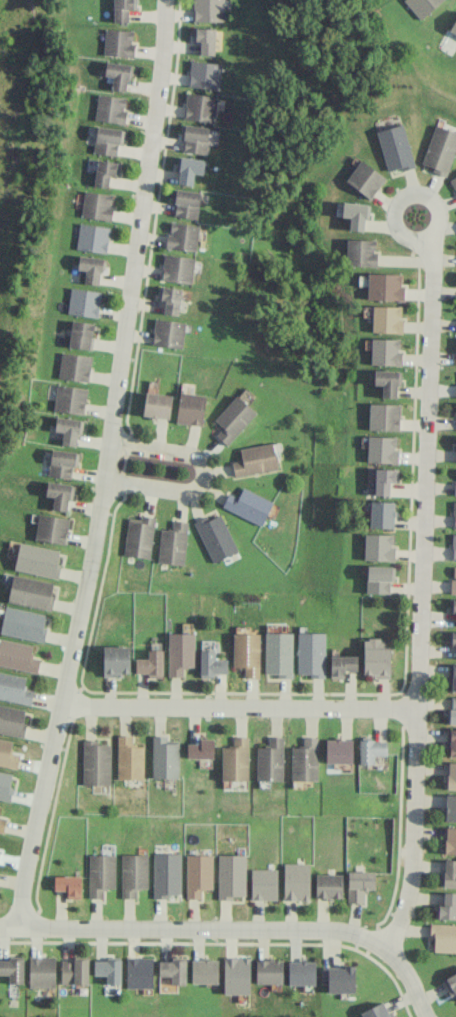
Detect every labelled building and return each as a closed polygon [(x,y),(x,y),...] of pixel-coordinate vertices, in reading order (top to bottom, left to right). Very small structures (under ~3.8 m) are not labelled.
[(128,22),(128,9),(136,9),(136,0),(113,0),(114,22),(128,22)] [(193,21),(223,21),(224,0),(193,0),(193,21)] [(442,0),(403,0),(420,20),(442,0)] [(200,55),(214,55),(215,28),(193,28),(192,42),(200,42),(200,55)] [(134,30),(104,29),(103,55),(133,57),(134,30)] [(128,91),(131,64),(106,61),(104,76),(112,77),(111,89),(128,91)] [(219,88),(220,62),(190,61),(189,87),(219,88)] [(127,98),(98,93),(94,120),(123,125),(127,98)] [(217,96),(186,93),(184,119),(214,122),(217,96)] [(210,128),(185,124),(180,151),(205,155),(210,128)] [(415,167),(402,124),(376,131),(387,171),(400,167),(401,171),(415,167)] [(435,125),(421,166),(447,175),(455,148),(455,132),(435,125)] [(93,151),(119,155),(123,130),(97,126),(93,151)] [(176,183),(192,185),(194,173),(203,174),(204,159),(179,157),(176,183)] [(386,177),(360,159),(345,181),(370,199),(386,177)] [(108,187),(110,175),(117,176),(119,162),(96,160),(94,186),(108,187)] [(197,218),(200,192),(174,189),(172,216),(197,218)] [(109,221),(114,195),(85,190),(80,216),(109,221)] [(349,230),(364,231),(364,219),(368,219),(369,204),(342,202),(342,216),(350,217),(349,230)] [(109,226),(78,223),(76,250),(107,252),(109,226)] [(166,234),(165,248),(197,250),(198,224),(170,223),(170,234),(166,234)] [(376,239),(346,239),(346,265),(376,266),(376,239)] [(194,257),(163,254),(161,280),(192,283),(194,257)] [(85,270),(84,283),(100,285),(103,258),(78,255),(77,270),(85,270)] [(367,299),(404,300),(404,285),(400,285),(400,274),(367,273),(367,299)] [(164,300),(164,314),(179,315),(180,288),(160,287),(159,300),(164,300)] [(67,314),(98,317),(101,291),(70,288),(67,314)] [(402,306),(372,305),(371,332),(402,333),(402,306)] [(186,323),(156,318),(151,344),(181,349),(186,323)] [(94,322),(71,321),(69,347),(92,349),(94,322)] [(371,364),(402,365),(402,350),(399,350),(399,339),(371,338),(371,364)] [(89,381),(92,355),(61,352),(58,379),(89,381)] [(381,398),(396,398),(397,385),(400,386),(401,370),(374,370),(373,384),(382,385),(381,398)] [(54,411),(84,413),(86,387),(56,385),(54,411)] [(143,416),(169,418),(171,394),(145,392),(143,416)] [(202,426),(206,396),(180,392),(175,422),(202,426)] [(222,428),(216,435),(227,445),(256,413),(237,395),(213,420),(222,428)] [(368,429),(399,431),(400,404),(369,403),(368,429)] [(78,446),(81,419),(56,417),(55,431),(62,432),(61,445),(78,446)] [(367,462),(398,463),(398,449),(395,449),(396,436),(367,436),(367,462)] [(234,476),(277,469),(273,442),(239,448),(241,460),(232,462),(234,476)] [(48,476),(74,478),(77,451),(51,449),(48,476)] [(374,495),(389,495),(389,482),(397,483),(397,469),(375,468),(374,495)] [(75,485),(47,481),(45,496),(54,497),(52,509),(66,511),(69,498),(73,498),(75,485)] [(273,502),(242,487),(238,497),(228,492),(221,507),(261,525),(273,502)] [(394,502),(370,501),(369,528),(393,528),(394,502)] [(237,552),(220,511),(194,521),(211,562),(237,552)] [(68,517),(38,514),(35,540),(66,544),(68,517)] [(154,518),(127,516),(124,555),(150,558),(154,518)] [(160,529),(158,563),(184,564),(186,521),(172,520),(171,530),(160,529)] [(394,534),(364,533),(364,560),(394,560),(394,534)] [(59,550),(19,542),(14,570),(58,579),(61,564),(57,564),(59,550)] [(391,593),(392,566),(367,566),(366,593),(391,593)] [(51,611),(54,596),(51,596),(53,583),(12,574),(7,601),(51,611)] [(46,627),(43,626),(45,614),(5,606),(0,630),(0,633),(43,642),(46,627)] [(264,675),(292,676),(292,632),(265,632),(264,675)] [(298,632),(297,673),(310,674),(310,677),(324,677),(325,633),(298,632)] [(168,676),(182,677),(182,666),(194,667),(194,633),(168,633),(168,676)] [(259,634),(233,634),(233,667),(245,667),(244,677),(258,677),(259,634)] [(0,638),(0,665),(37,673),(40,659),(31,657),(33,645),(0,638)] [(390,678),(390,648),(385,648),(385,638),(364,638),(363,674),(371,674),(371,678),(390,678)] [(201,650),(214,649),(214,640),(201,640),(201,650)] [(130,646),(103,646),(102,675),(130,676),(130,646)] [(162,649),(148,650),(148,658),(135,658),(135,673),(147,673),(147,676),(162,676),(162,649)] [(227,674),(227,659),(215,659),(215,651),(200,650),(200,675),(214,676),(214,674),(227,674)] [(357,655),(330,656),(330,678),(344,678),(344,671),(357,671),(357,655)] [(451,682),(451,690),(455,691),(455,664),(448,663),(448,682),(451,682)] [(30,705),(33,690),(24,688),(26,677),(0,671),(0,699),(30,705)] [(455,724),(455,697),(451,696),(451,709),(447,708),(446,723),(455,724)] [(26,724),(22,723),(25,710),(0,705),(0,733),(23,737),(26,724)] [(447,729),(446,756),(455,756),(455,729),(447,729)] [(143,779),(143,746),(132,746),(132,736),(117,735),(117,779),(143,779)] [(248,737),(232,736),(232,747),(222,747),(221,780),(247,780),(248,737)] [(282,780),(283,737),(268,736),(268,747),(257,747),(256,780),(282,780)] [(152,777),(178,778),(178,738),(152,737),(152,777)] [(318,737),(302,737),(302,747),(292,747),(291,780),(317,780),(318,737)] [(0,738),(0,765),(17,769),(19,754),(9,752),(12,741),(0,738)] [(214,738),(199,738),(199,743),(186,743),(186,758),(213,758),(214,738)] [(325,762),(352,763),(353,739),(326,739),(325,762)] [(82,784),(110,785),(110,744),(95,744),(95,740),(83,740),(82,784)] [(387,740),(360,740),(359,764),(375,764),(375,756),(386,756),(387,740)] [(448,762),(447,789),(455,789),(455,762),(448,762)] [(0,771),(0,800),(9,802),(13,787),(9,786),(12,774),(0,771)] [(446,794),(445,821),(455,821),(455,795),(446,794)] [(446,827),(445,854),(455,854),(455,827),(446,827)] [(180,853),(153,853),(153,896),(180,896),(180,853)] [(115,854),(89,854),(88,898),(103,898),(103,889),(114,889),(115,854)] [(147,888),(147,854),(121,855),(121,898),(136,898),(136,888),(147,888)] [(212,889),(212,855),(186,855),(186,898),(200,898),(200,889),(212,889)] [(246,855),(218,855),(218,899),(232,899),(232,895),(245,895),(246,855)] [(455,887),(455,860),(444,860),(444,887),(455,887)] [(309,863),(284,863),(283,900),(309,900),(309,863)] [(250,899),(277,900),(278,869),(251,869),(250,899)] [(347,902),(364,902),(364,889),(374,889),(375,872),(348,871),(347,902)] [(342,897),(342,874),(315,874),(315,897),(342,897)] [(81,876),(54,875),(53,890),(67,890),(67,898),(81,898),(81,876)] [(443,892),(443,905),(435,905),(435,919),(455,919),(455,892),(443,892)] [(432,924),(431,951),(455,952),(455,925),(432,924)] [(23,983),(23,953),(9,954),(9,960),(0,960),(0,975),(8,974),(8,983),(23,983)] [(94,960),(94,975),(106,975),(106,983),(120,984),(121,955),(106,955),(106,960),(94,960)] [(55,987),(55,957),(29,957),(28,987),(55,987)] [(126,988),(152,988),(153,957),(126,957),(126,988)] [(223,994),(249,994),(250,957),(224,957),(223,994)] [(218,960),(191,959),(191,983),(217,984),(218,960)] [(255,983),(282,984),(282,960),(256,959),(255,983)] [(61,984),(87,984),(88,961),(61,960),(61,984)] [(185,960),(158,961),(159,976),(171,976),(171,984),(186,984),(185,960)] [(288,985),(315,985),(315,961),(288,961),(288,985)] [(354,993),(355,967),(321,967),(321,984),(327,984),(327,992),(354,993)] [(443,977),(453,1001),(455,1000),(455,972),(443,977)] [(363,1016),(391,1016),(384,1001),(360,1011),(363,1016)]
